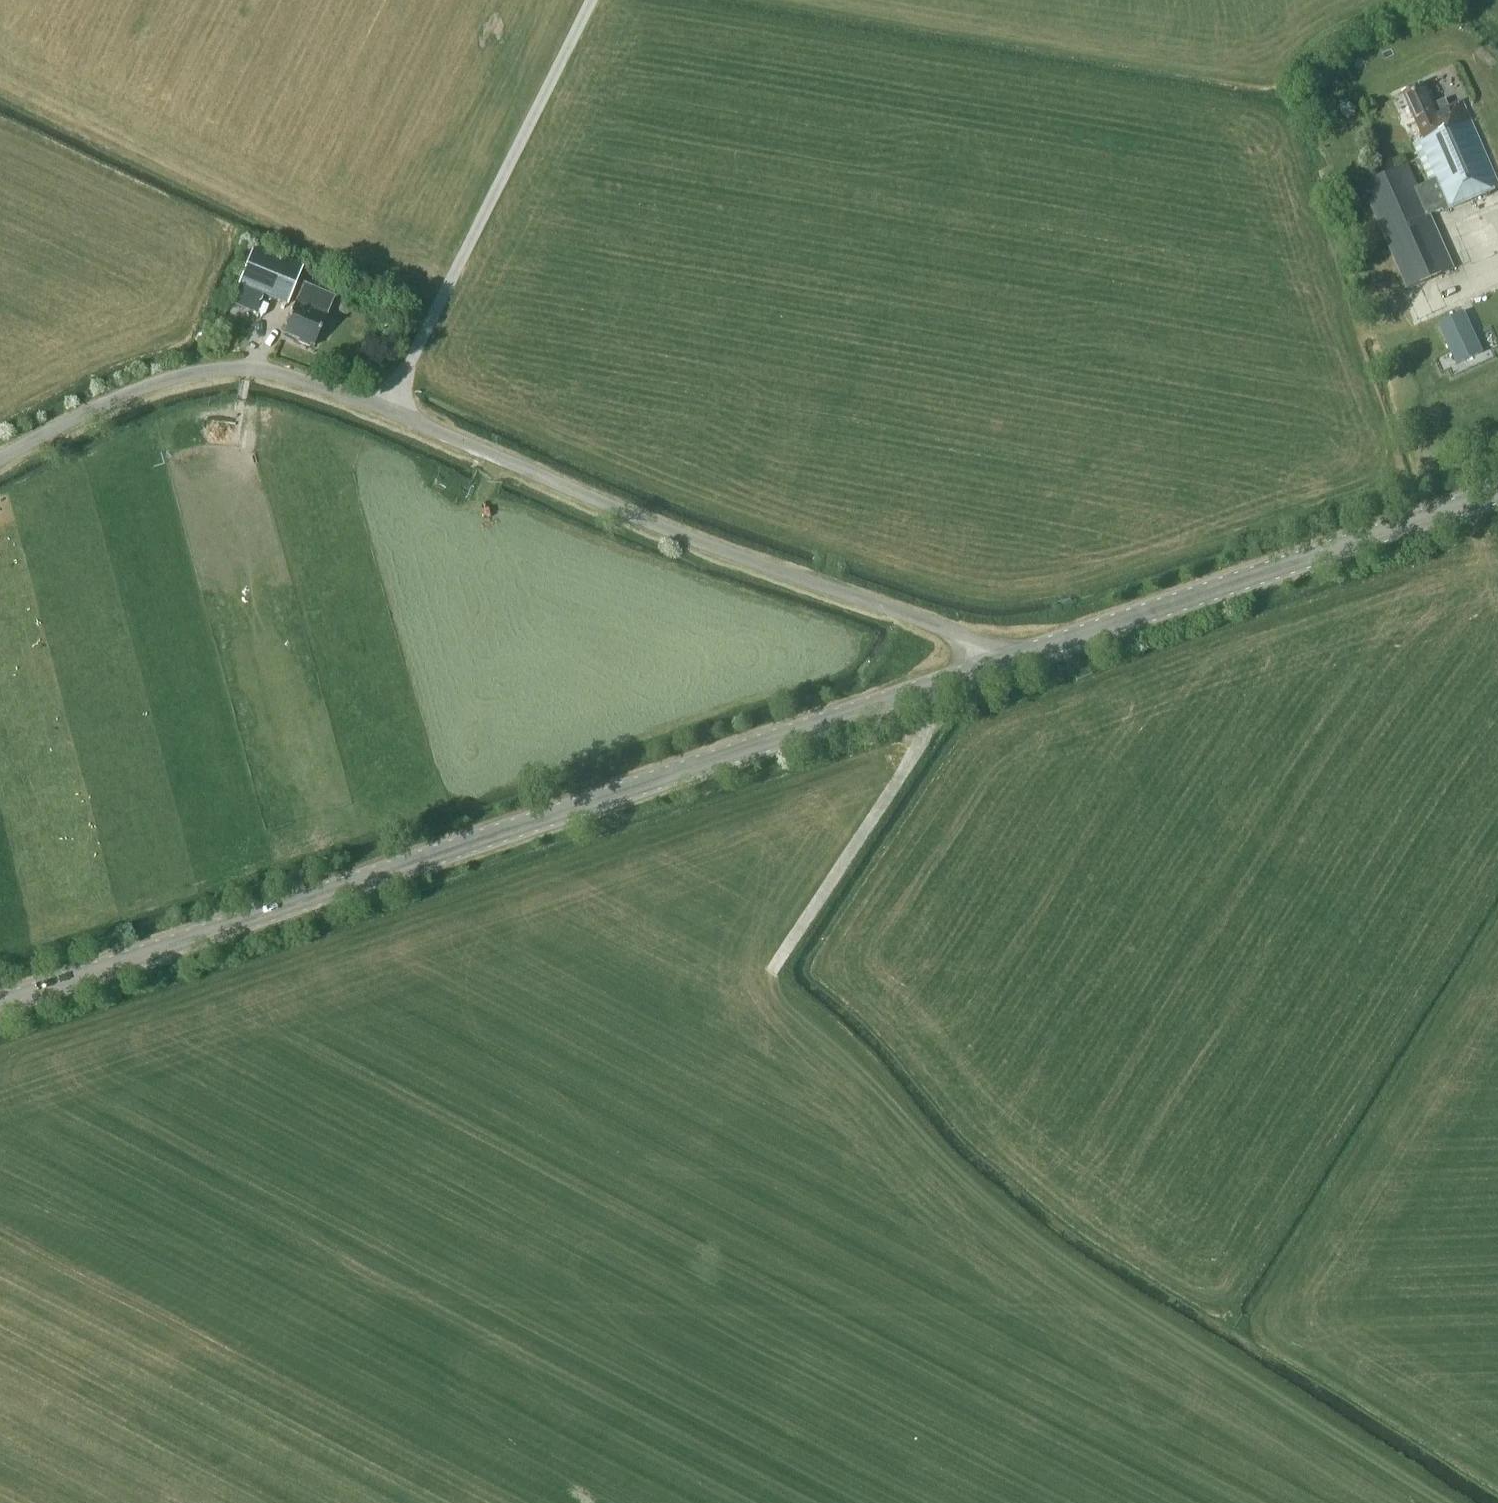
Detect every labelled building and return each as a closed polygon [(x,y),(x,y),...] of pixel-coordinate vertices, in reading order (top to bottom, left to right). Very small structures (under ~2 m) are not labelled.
[(1402,94),(1423,139),(1413,143),(1430,181),(1417,187),(1429,215),(1442,210),(1443,211),(1497,187),(1497,184),(1462,101),(1448,107),(1444,100),(1432,105),(1423,85),(1402,94)] [(1407,165),(1361,185),(1408,290),(1453,269),(1429,215),(1417,187),(1407,165)] [(287,308),(303,268),(253,248),(237,288),(287,308)] [(298,301),(297,300),(283,333),(299,340),(298,342),(310,347),(311,345),(314,346),(327,316),(327,315),(334,298),(304,285),(298,301)] [(1484,339),(1466,298),(1441,310),(1458,350),(1484,339)]
